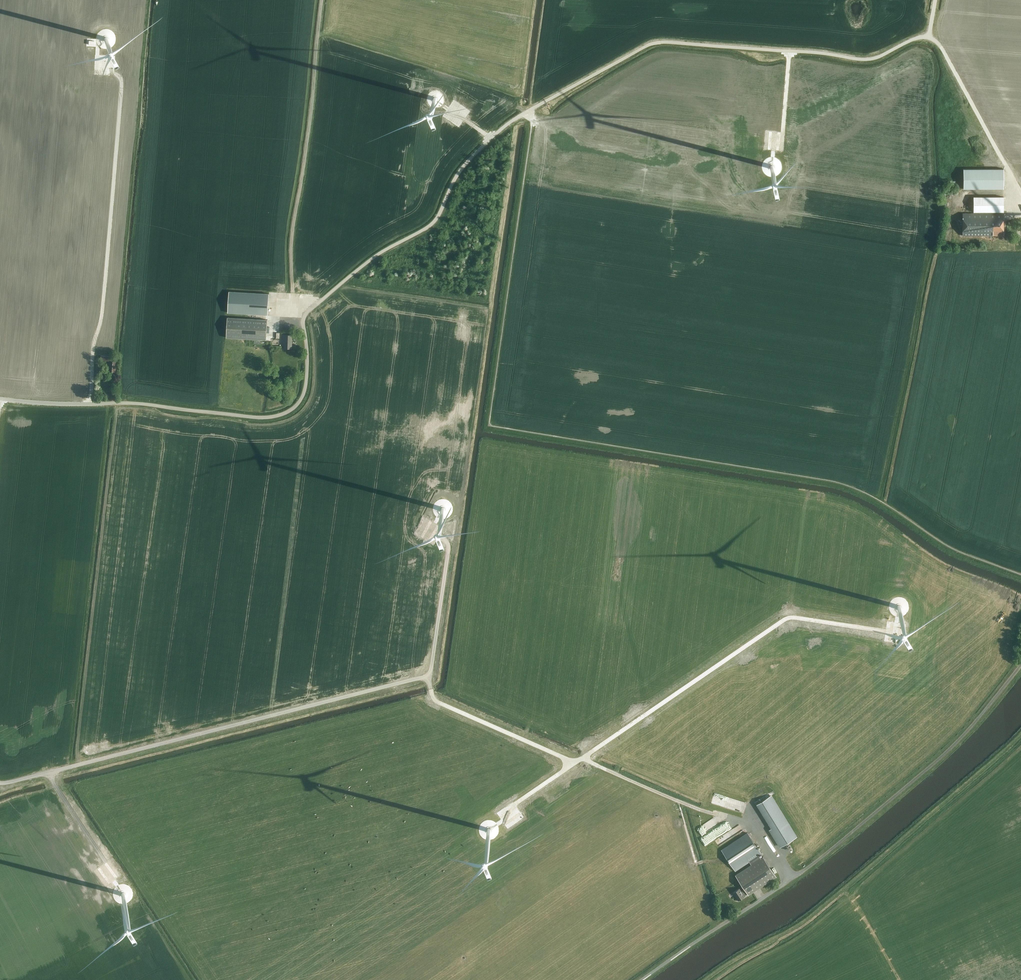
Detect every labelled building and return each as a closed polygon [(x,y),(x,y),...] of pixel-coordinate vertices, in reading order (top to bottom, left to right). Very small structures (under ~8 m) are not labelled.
[(1003,169),(963,169),(963,188),(1003,188),(1003,169)] [(973,197),(973,212),(1004,212),(1004,197),(973,197)] [(1004,213),(968,213),(968,208),(964,208),(964,213),(963,213),(963,236),(993,235),(1004,235),(1004,213)] [(229,291),(228,312),(268,315),(269,294),(229,291)] [(268,320),(228,317),(226,337),(266,340),(268,320)] [(292,335),(283,335),(282,341),(284,341),(284,348),(292,348),(292,335)] [(796,837),(771,796),(757,804),(772,828),(770,829),(781,846),(796,837)] [(714,818),(698,828),(702,835),(712,829),(711,826),(717,823),(714,818)] [(762,853),(748,833),(722,850),(735,871),(750,861),(759,855),(762,853)] [(761,859),(759,855),(750,861),(752,865),(736,875),(745,889),(742,891),(740,888),(733,892),(738,899),(747,893),(748,894),(753,890),(754,891),(776,876),(764,857),(761,859)]
